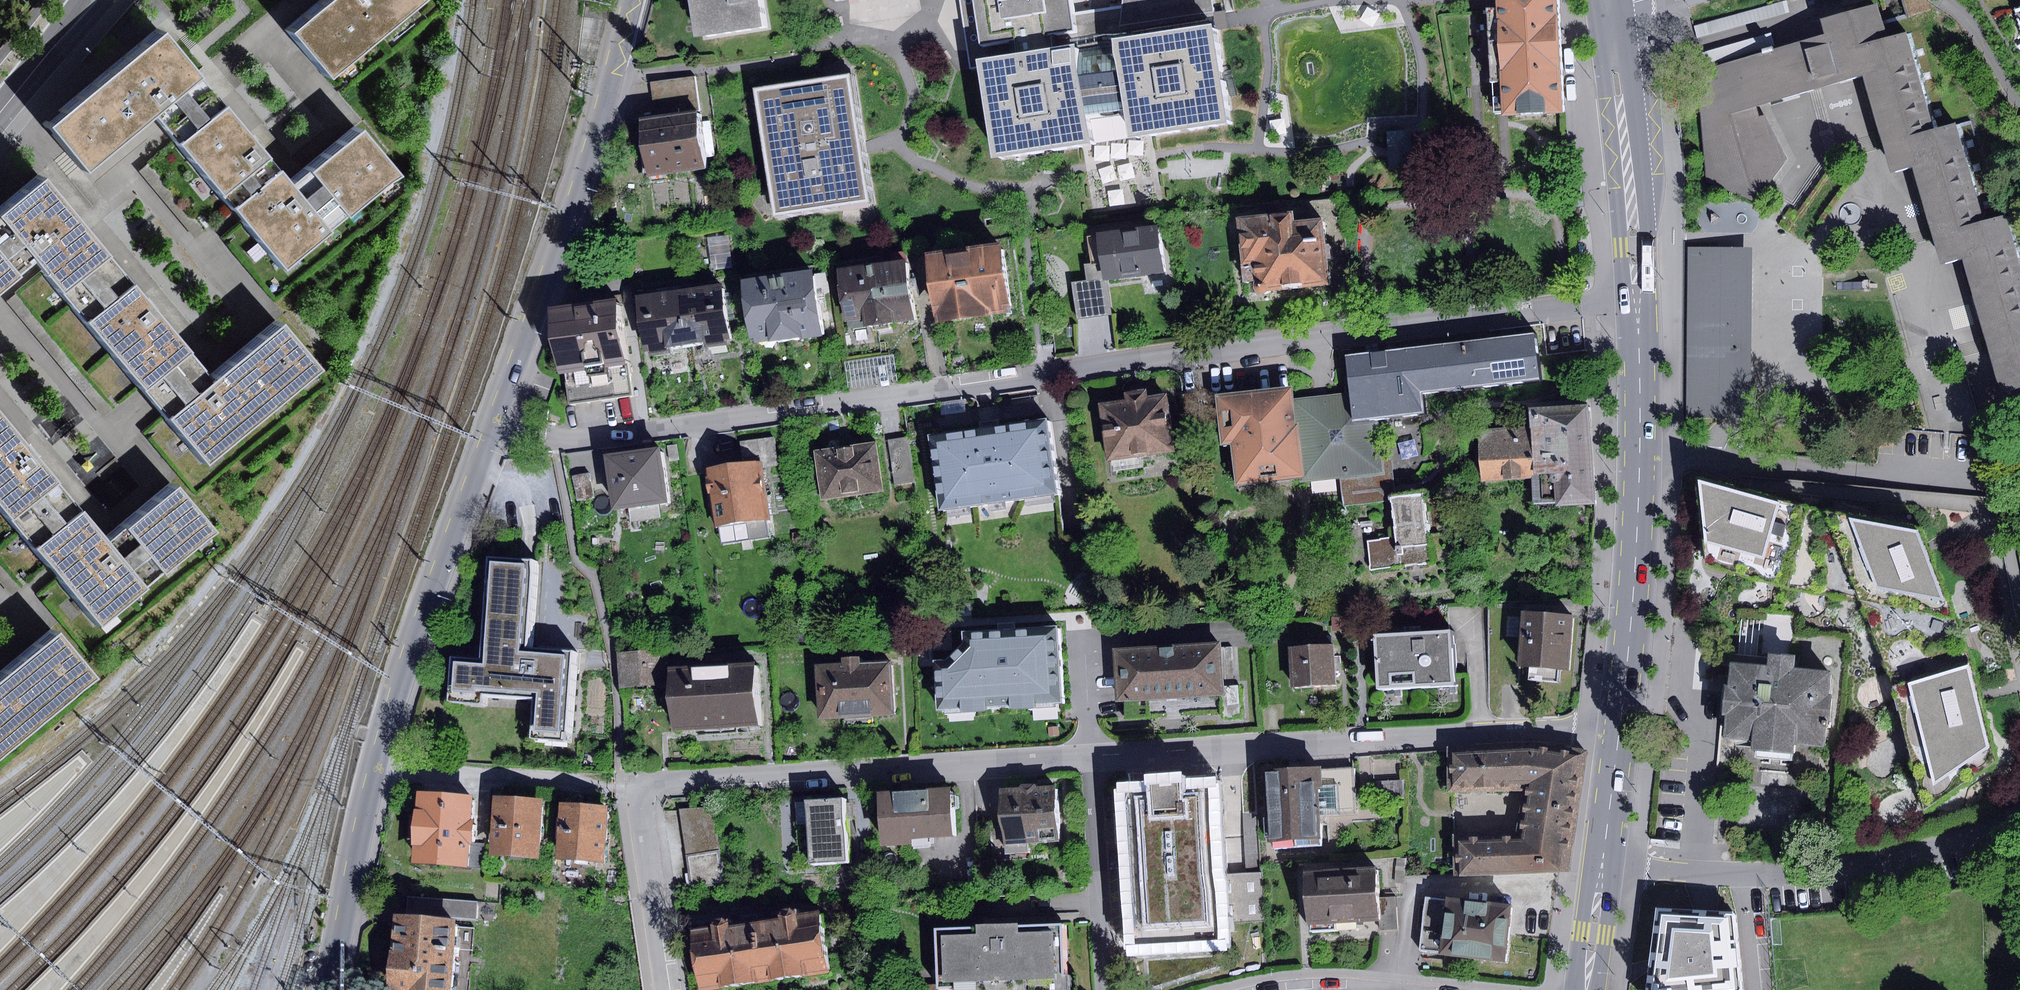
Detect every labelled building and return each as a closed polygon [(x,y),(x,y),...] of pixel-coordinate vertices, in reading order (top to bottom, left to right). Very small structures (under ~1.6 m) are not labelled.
[(324,76),(415,0),(322,0),(285,30),(324,76)] [(701,41),(768,30),(763,0),(694,0),(701,41)] [(978,67),(984,66),(999,156),(1096,140),(1091,113),(1130,108),(1135,133),(1232,119),(1218,22),(1215,0),(1131,0),(1130,7),(1096,11),(1077,14),(1075,0),(968,0),(978,67)] [(1499,6),(1489,7),(1493,80),(1503,80),(1505,113),(1564,110),(1557,0),(1499,0),(1499,6)] [(1699,72),(1710,183),(1758,202),(1790,161),(1767,116),(1761,117),(1759,108),(1862,75),(1891,173),(1912,167),(1941,265),(1961,258),(2001,393),(2019,387),(2019,264),(2006,215),(1984,220),(1956,123),(1934,128),(1907,32),(1889,36),(1878,4),(1820,19),(1825,33),(1699,72)] [(397,175),(356,126),(287,183),(158,30),(44,125),(83,172),(152,113),(284,269),(397,175)] [(1770,33),(1702,52),(1705,64),(1774,45),(1770,33)] [(690,108),(698,107),(694,77),(651,83),(655,117),(691,113),(690,108)] [(856,77),(764,92),(784,217),(876,202),(867,148),(856,77)] [(705,169),(698,112),(691,113),(655,117),(641,119),(648,176),(705,169)] [(953,116),(942,117),(944,127),(955,126),(953,116)] [(149,165),(140,173),(196,237),(206,229),(149,165)] [(312,367),(275,321),(207,377),(39,177),(0,209),(0,286),(31,260),(150,402),(199,461),(312,367)] [(1290,212),(1237,217),(1241,264),(1253,262),(1255,281),(1253,284),(1252,286),(1254,289),(1257,291),(1260,293),(1263,292),(1265,291),(1267,290),(1328,284),(1322,218),(1291,221),(1290,212)] [(1156,226),(1096,234),(1096,236),(1087,237),(1091,264),(1100,263),(1103,279),(1162,271),(1156,226)] [(727,234),(708,237),(712,269),(732,267),(727,234)] [(1001,244),(923,254),(931,321),(1004,312),(1003,306),(1009,305),(1001,244)] [(1748,418),(1750,246),(1685,246),(1683,418),(1748,418)] [(903,261),(838,271),(845,321),(862,319),(863,328),(893,323),(893,320),(912,318),(903,261)] [(1085,265),(1087,280),(1092,316),(1107,314),(1103,279),(1100,263),(1091,264),(1085,265)] [(808,272),(740,282),(748,338),(754,337),(754,343),(817,333),(808,272)] [(1087,280),(1072,282),(1077,318),(1092,316),(1087,280)] [(720,283),(678,290),(686,345),(703,342),(704,348),(725,344),(724,338),(728,338),(720,283)] [(678,290),(634,296),(642,352),(648,351),(649,357),(669,354),(668,347),(686,345),(678,290)] [(113,408),(16,295),(7,302),(105,415),(113,408)] [(617,300),(556,308),(565,371),(625,363),(617,300)] [(1345,356),(1349,393),(1352,422),(1375,419),(1423,412),(1421,392),(1539,377),(1533,333),(1345,356)] [(629,394),(625,363),(565,371),(569,402),(629,394)] [(1319,396),(1293,399),(1292,386),(1214,394),(1219,444),(1233,443),(1237,483),(1306,475),(1307,477),(1341,473),(1343,488),(1345,506),(1385,502),(1385,497),(1390,485),(1394,484),(1391,459),(1379,460),(1375,419),(1352,422),(1349,393),(1319,396)] [(1126,401),(1100,405),(1109,460),(1176,450),(1167,393),(1146,396),(1145,388),(1124,391),(1126,401)] [(1593,502),(1587,404),(1528,407),(1530,427),(1479,430),(1481,480),(1531,478),(1533,506),(1593,502)] [(216,531),(176,483),(109,539),(0,410),(0,500),(104,624),(216,531)] [(994,428),(934,437),(944,511),(1061,494),(1051,420),(994,428)] [(740,440),(743,462),(758,460),(759,467),(779,465),(775,436),(740,440)] [(907,436),(887,440),(895,485),(915,482),(907,436)] [(875,440),(813,449),(820,499),(883,489),(875,440)] [(664,447),(610,455),(617,510),(628,508),(658,504),(671,502),(664,447)] [(743,462),(704,468),(713,525),(767,517),(759,467),(758,460),(743,462)] [(589,473),(572,476),(577,509),(595,506),(589,473)] [(1808,508),(1698,480),(1705,564),(1789,587),(1864,602),(1893,687),(1925,810),(2000,760),(1979,694),(1956,620),(1926,549),(1918,530),(1808,508)] [(1422,492),(1390,497),(1394,539),(1367,542),(1369,569),(1428,563),(1422,492)] [(658,504),(628,508),(630,521),(660,517),(658,504)] [(800,532),(792,534),(794,544),(802,543),(800,532)] [(486,658),(456,656),(453,699),(486,701),(486,691),(537,694),(534,739),(571,741),(577,649),(532,646),(538,560),(493,557),(486,658)] [(1573,617),(1522,611),(1515,665),(1530,666),(1528,679),(1557,682),(1558,670),(1567,671),(1573,617)] [(1344,617),(1331,617),(1332,630),(1344,630),(1344,617)] [(943,662),(933,662),(936,713),(1063,706),(1058,625),(963,631),(963,641),(943,662)] [(91,676),(51,628),(0,671),(0,751),(91,676)] [(1374,633),(1377,688),(1454,683),(1451,628),(1374,633)] [(1222,641),(1115,648),(1118,702),(1226,695),(1224,671),(1233,671),(1231,647),(1222,648),(1222,641)] [(1333,645),(1289,648),(1292,688),(1335,685),(1333,645)] [(667,650),(619,652),(620,688),(667,685),(665,671),(669,670),(667,650)] [(1767,666),(1728,663),(1722,739),(1750,741),(1749,751),(1794,755),(1795,744),(1823,747),(1825,722),(1831,723),(1833,699),(1827,698),(1829,671),(1795,668),(1796,655),(1768,653),(1767,666)] [(841,662),(815,663),(818,719),(892,716),(890,660),(859,661),(859,656),(841,657),(841,662)] [(762,724),(759,666),(674,670),(677,728),(762,724)] [(1453,835),(1455,875),(1566,871),(1583,750),(1534,743),(1447,747),(1449,792),(1523,790),(1516,831),(1453,835)] [(1401,780),(1399,758),(1374,759),(1375,781),(1401,780)] [(1264,771),(1268,848),(1322,845),(1320,816),(1318,770),(1318,768),(1264,771)] [(1353,768),(1318,770),(1320,816),(1356,813),(1353,768)] [(1150,789),(1125,790),(1127,829),(1133,945),(1220,941),(1219,922),(1217,874),(1212,784),(1177,786),(1177,781),(1150,782),(1150,789)] [(1007,819),(1009,844),(1061,840),(1058,787),(1040,789),(1038,783),(1024,784),(1023,790),(1006,791),(1007,819)] [(409,843),(407,866),(470,870),(470,867),(472,844),(476,790),(412,786),(410,811),(405,811),(403,842),(409,843)] [(881,792),(884,844),(916,842),(915,838),(955,835),(952,787),(881,792)] [(492,795),(488,855),(538,858),(542,799),(492,795)] [(809,800),(814,862),(849,860),(845,797),(809,800)] [(603,861),(607,806),(558,802),(554,857),(603,861)] [(680,809),(687,855),(719,850),(714,806),(680,809)] [(1256,814),(1243,814),(1246,873),(1259,872),(1256,814)] [(1009,845),(1007,819),(992,819),(994,845),(1009,845)] [(487,845),(472,844),(470,867),(485,868),(487,845)] [(719,850),(687,855),(692,888),(724,884),(719,850)] [(1305,871),(1307,925),(1379,922),(1378,897),(1377,868),(1305,871)] [(1238,873),(1217,874),(1219,922),(1265,919),(1262,871),(1259,872),(1246,873),(1238,873)] [(1503,960),(1510,905),(1425,895),(1419,950),(1503,960)] [(1396,896),(1378,897),(1379,922),(1380,930),(1398,929),(1396,896)] [(1644,989),(1741,989),(1734,913),(1653,906),(1644,989)] [(782,920),(760,923),(768,982),(829,973),(821,913),(799,916),(799,914),(794,909),(785,910),(781,915),(782,920)] [(475,922),(393,914),(386,989),(449,989),(453,949),(472,951),(475,922)] [(697,932),(705,989),(768,982),(760,923),(732,927),(731,922),(725,918),(718,919),(714,925),(714,929),(697,932)] [(1071,974),(1069,922),(941,928),(944,988),(963,987),(963,989),(1077,989),(1076,974),(1071,974)]
